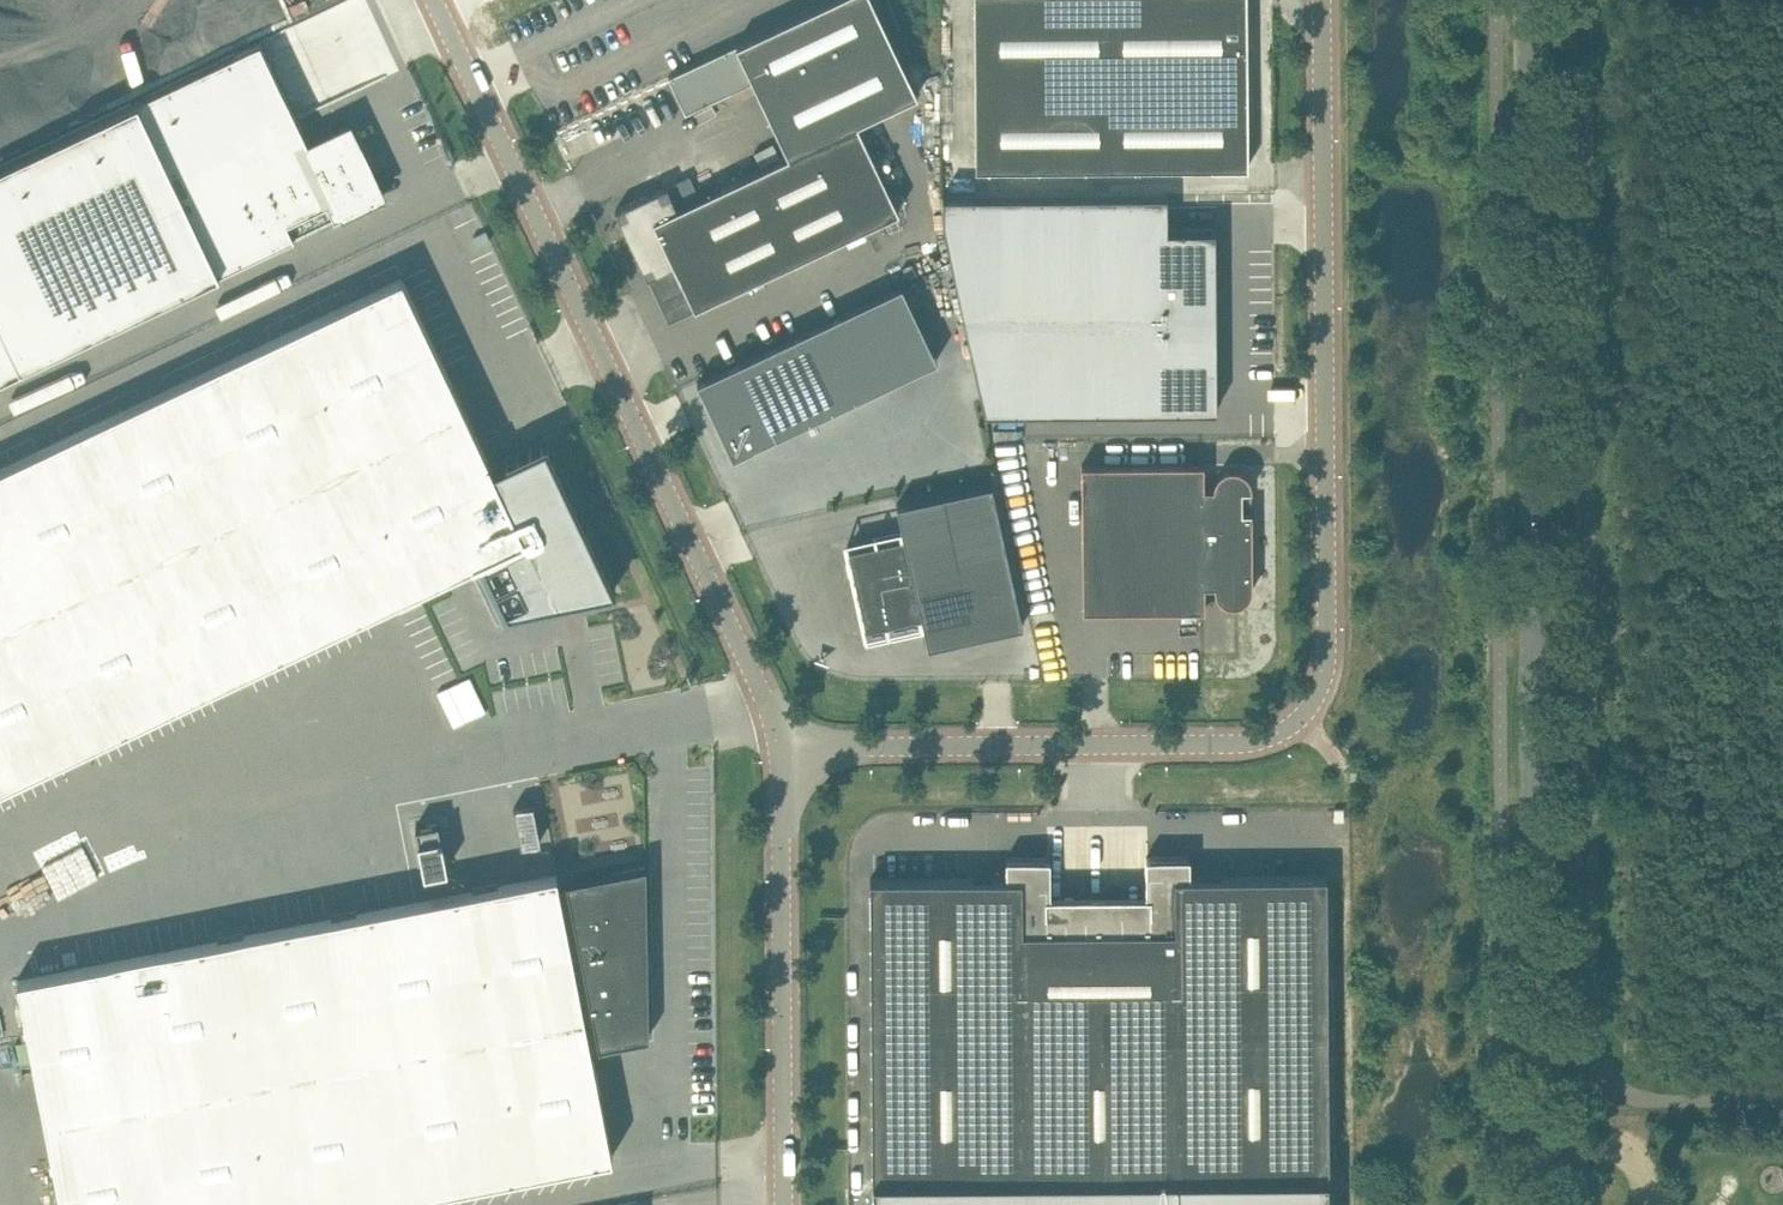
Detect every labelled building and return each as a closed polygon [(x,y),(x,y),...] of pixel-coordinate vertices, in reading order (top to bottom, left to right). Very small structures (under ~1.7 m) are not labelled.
[(616,209),(648,276),(649,275),(674,263),(694,306),(695,307),(900,210),(858,122),(899,103),(918,94),(873,0),(828,0),(774,26),(736,44),(753,80),(779,134),(788,154),(677,207),(667,185),(616,209)] [(976,168),(1248,166),(1247,16),(1222,8),(1073,9),(1074,0),(975,0),(976,168)] [(0,163),(0,376),(12,370),(329,220),(341,214),(342,216),(382,197),(347,121),(307,140),(261,40),(0,163)] [(736,44),(668,76),(686,112),(753,80),(736,44)] [(1168,193),(943,194),(943,221),(985,411),(1217,409),(1216,227),(1168,227),(1168,193)] [(486,229),(472,236),(477,246),(490,240),(486,229)] [(0,465),(0,786),(322,634),(473,562),(480,559),(505,610),(615,589),(545,442),(493,467),(402,275),(0,465)] [(902,283),(697,381),(733,456),(938,358),(902,283)] [(1214,486),(1204,486),(1204,463),(1082,464),(1083,562),(1106,562),(1107,609),(1205,608),(1205,585),(1214,585),(1215,587),(1215,589),(1215,591),(1216,592),(1217,594),(1219,597),(1221,599),(1223,600),(1225,602),(1228,603),(1231,603),(1234,604),(1237,603),(1239,603),(1241,602),(1243,601),(1246,599),(1247,598),(1248,596),(1249,595),(1251,592),(1252,590),(1252,589),(1252,585),(1252,488),(1252,487),(1252,485),(1251,483),(1251,480),(1249,476),(1247,474),(1245,472),(1243,470),(1239,468),(1236,468),(1234,467),(1231,467),(1229,468),(1226,468),(1223,470),(1220,472),(1218,474),(1217,475),(1216,476),(1216,478),(1215,480),(1214,481),(1214,483),(1214,486)] [(904,534),(849,546),(866,626),(922,614),(928,645),(1023,624),(992,482),(897,503),(904,534)] [(535,802),(514,806),(522,844),(542,840),(535,802)] [(417,824),(426,871),(448,867),(439,820),(417,824)] [(1329,1176),(1328,1046),(1327,916),(1327,874),(1190,875),(1190,856),(1146,856),(1147,895),(1050,896),(1050,857),(1006,857),(1007,877),(870,878),(870,916),(873,1180),(873,1204),(1329,1204),(1329,1176)] [(568,879),(559,881),(592,1047),(600,1045),(599,1040),(606,1039),(607,1044),(650,1036),(648,977),(644,977),(642,869),(613,875),(612,871),(575,878),(576,883),(569,884),(568,879)] [(18,976),(63,1204),(358,1204),(613,1155),(592,1047),(559,881),(557,870),(18,976)]
